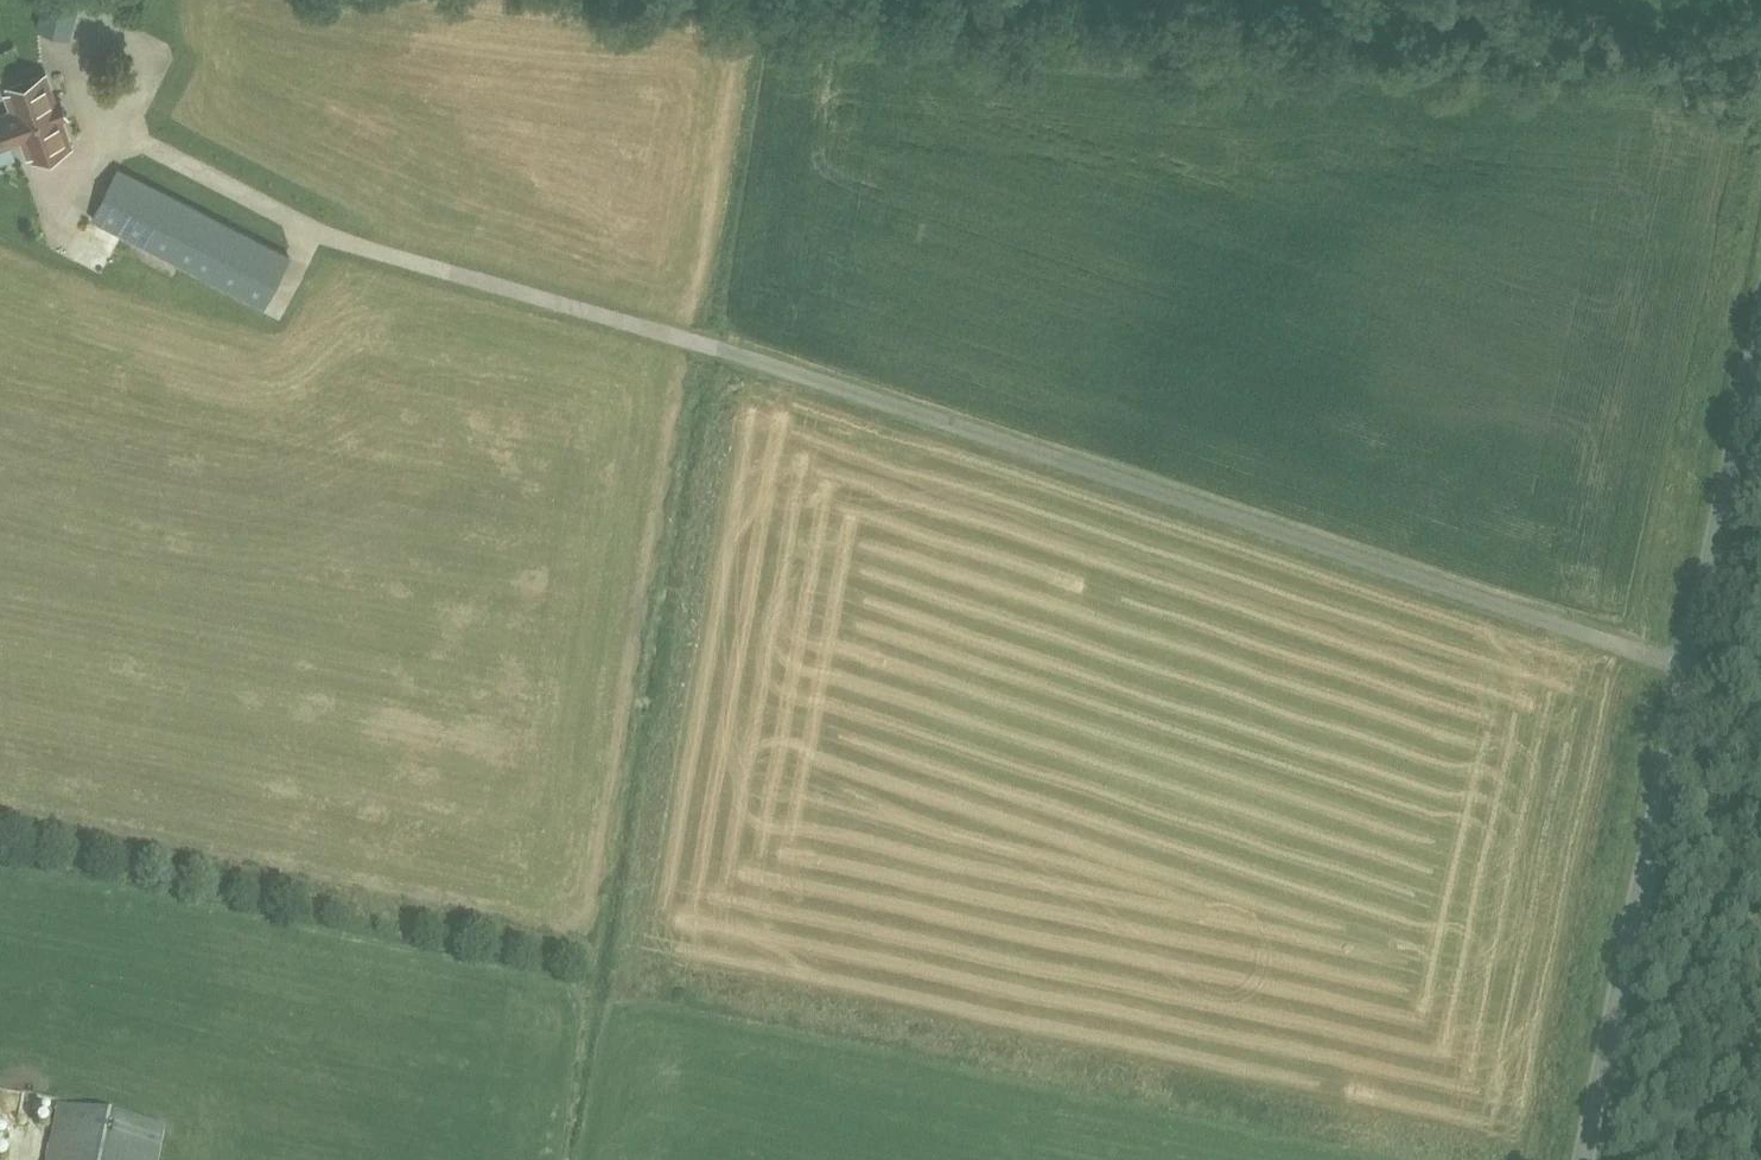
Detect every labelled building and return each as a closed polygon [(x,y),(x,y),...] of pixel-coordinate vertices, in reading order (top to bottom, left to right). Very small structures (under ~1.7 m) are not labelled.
[(80,0),(46,0),(38,26),(70,35),(80,0)] [(61,153),(30,79),(0,90),(0,150),(6,148),(13,166),(20,163),(22,168),(61,153)] [(290,256),(223,222),(118,168),(93,217),(265,306),(290,256)] [(166,1128),(60,1107),(49,1159),(160,1159),(166,1128)]
